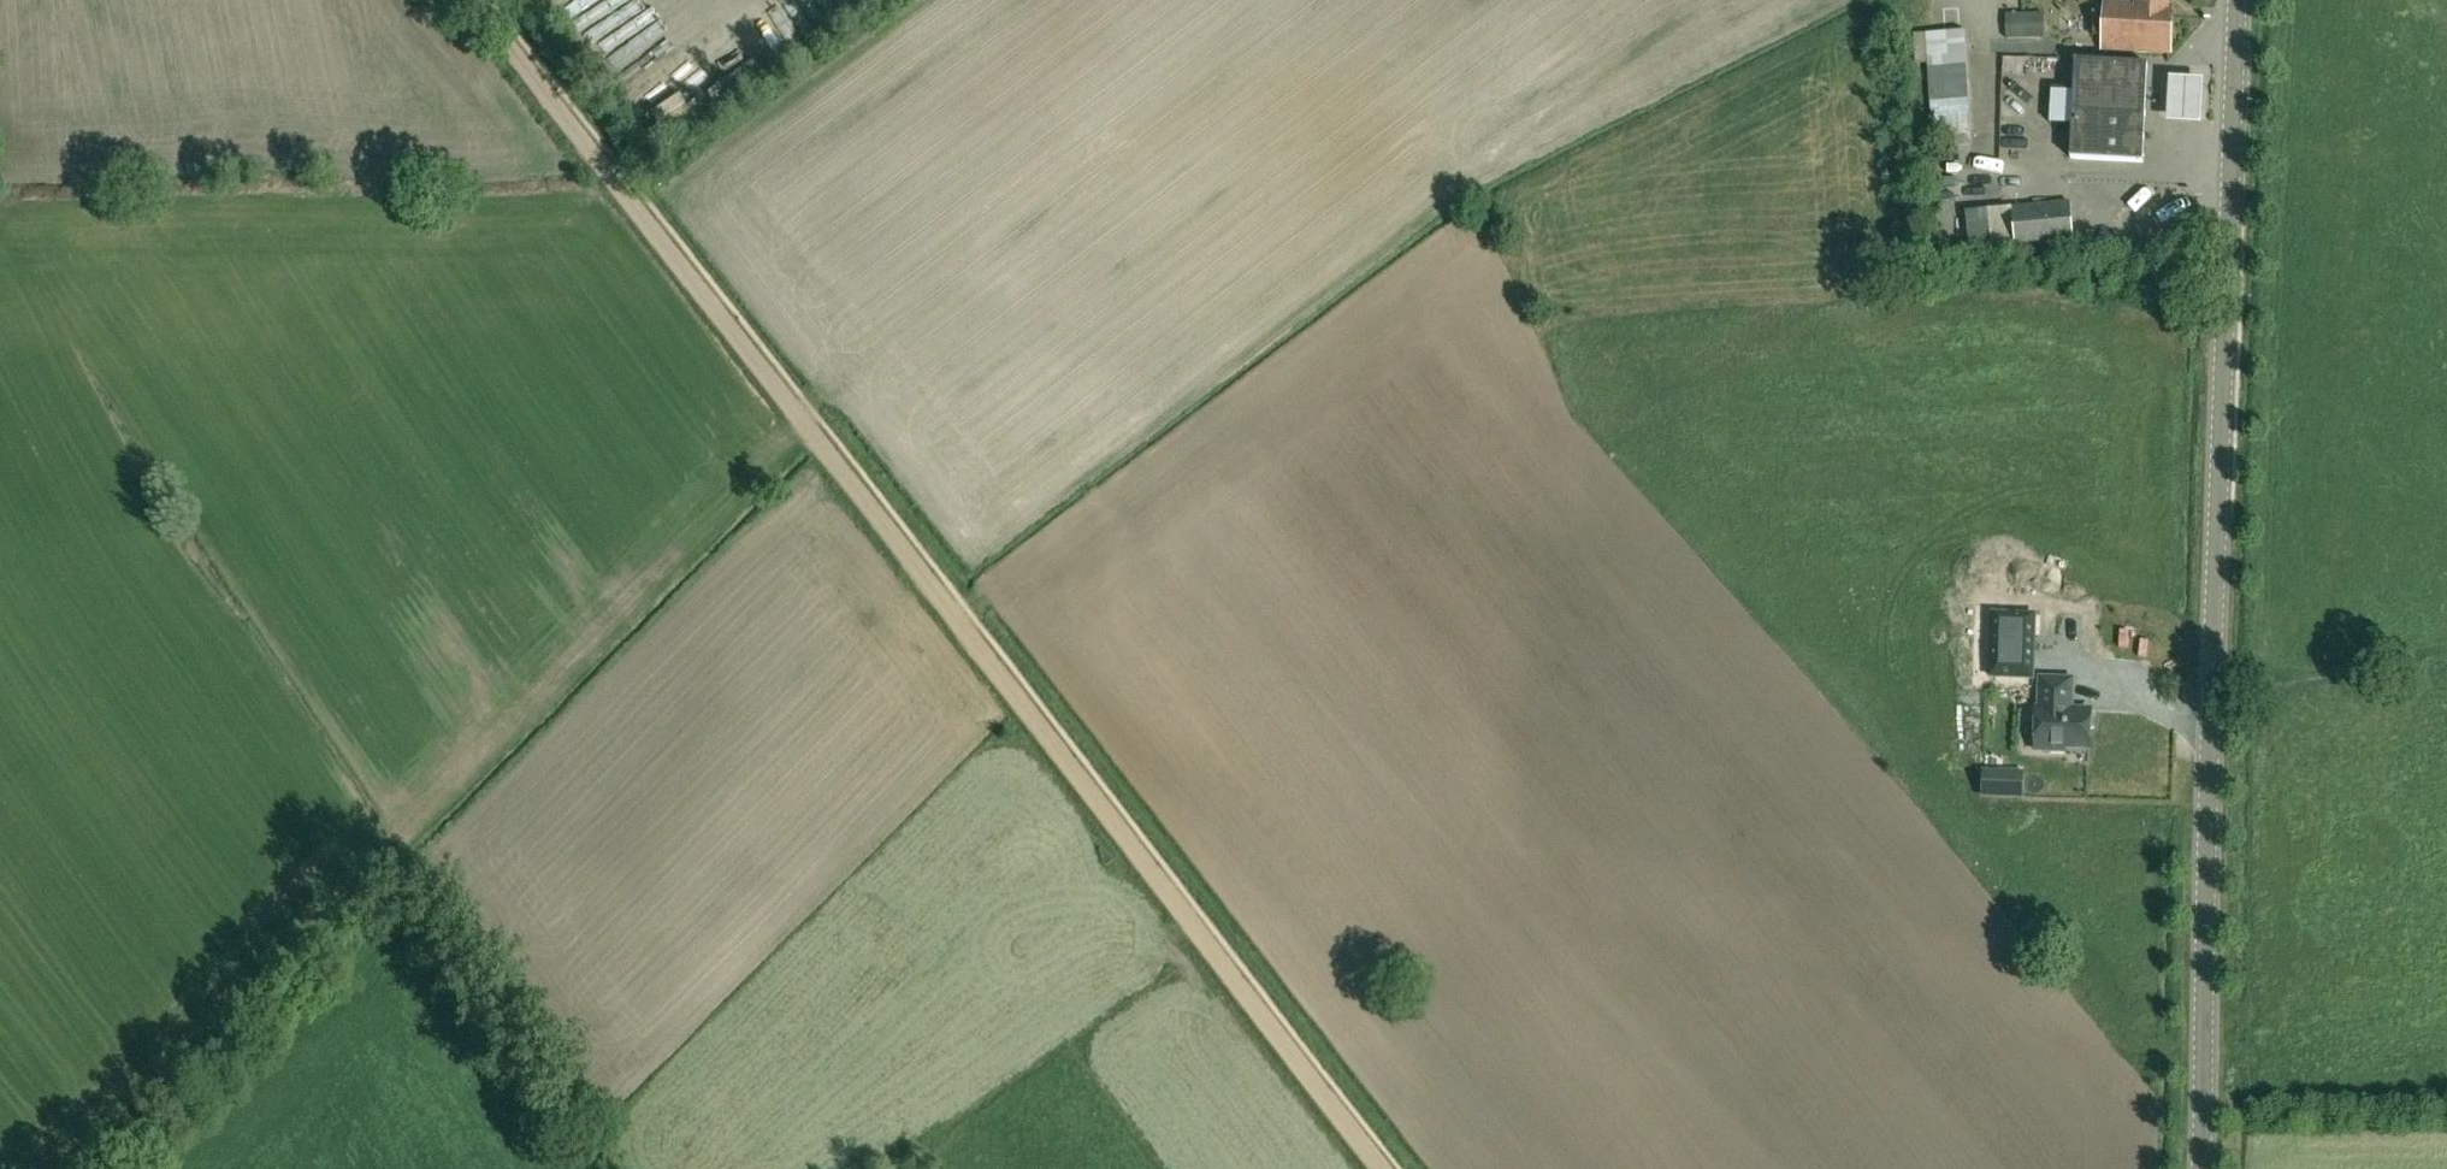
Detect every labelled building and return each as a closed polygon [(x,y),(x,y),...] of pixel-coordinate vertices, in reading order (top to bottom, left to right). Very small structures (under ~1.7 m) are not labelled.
[(2169,0),(2137,0),(2137,4),(2105,2),(2103,50),(2170,54),(2173,6),(2168,6),(2169,0)] [(2025,38),(2025,13),(2007,13),(2008,39),(2025,38)] [(1969,100),(1965,31),(1915,35),(1917,54),(1930,54),(1933,101),(1934,101),(1932,102),(1936,149),(1971,147),(1968,100),(1969,100)] [(2015,58),(2015,74),(2036,75),(2037,59),(2015,58)] [(2143,162),(2148,64),(2076,61),(2074,92),(2050,92),(2049,124),(2072,125),(2071,159),(2143,162)] [(2199,84),(2164,83),(2162,129),(2197,130),(2199,84)] [(2016,252),(2074,246),(2070,203),(2012,208),(2016,252)] [(1995,626),(1995,680),(2019,680),(2019,626),(1995,626)] [(2095,719),(2091,718),(2091,710),(2071,709),(2072,680),(2041,679),(2040,708),(2037,708),(2036,751),(2065,752),(2065,748),(2090,749),(2090,730),(2095,728),(2095,719)]
